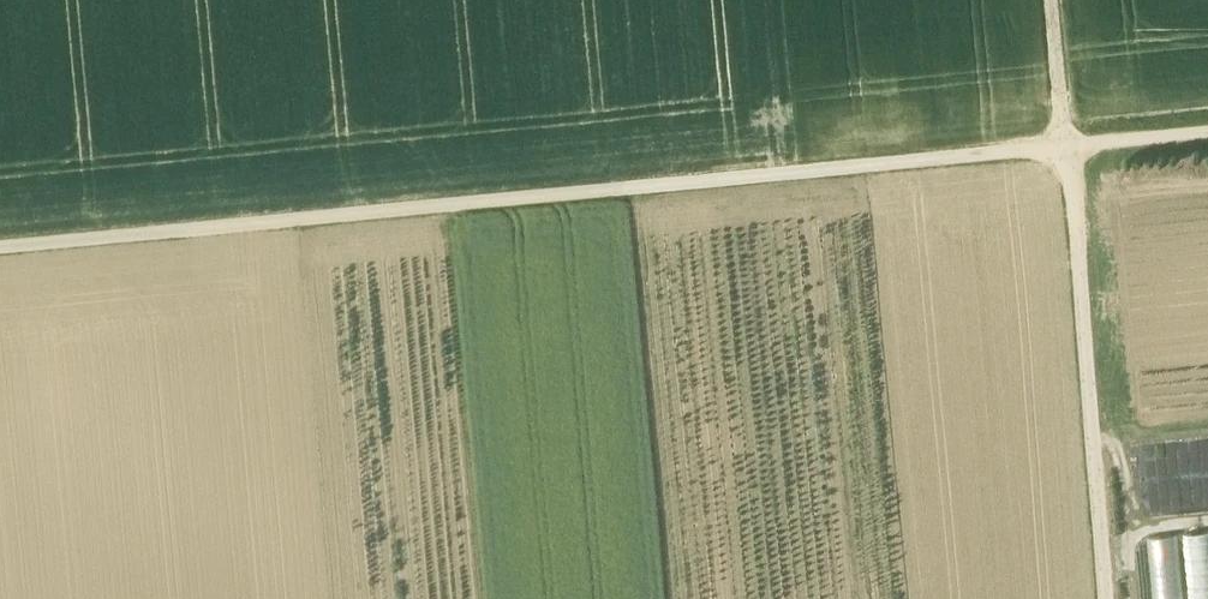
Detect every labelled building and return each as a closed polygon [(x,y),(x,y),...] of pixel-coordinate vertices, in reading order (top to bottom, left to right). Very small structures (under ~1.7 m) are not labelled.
[(1146,535),(1152,598),(1207,598),(1207,530),(1146,535)]
